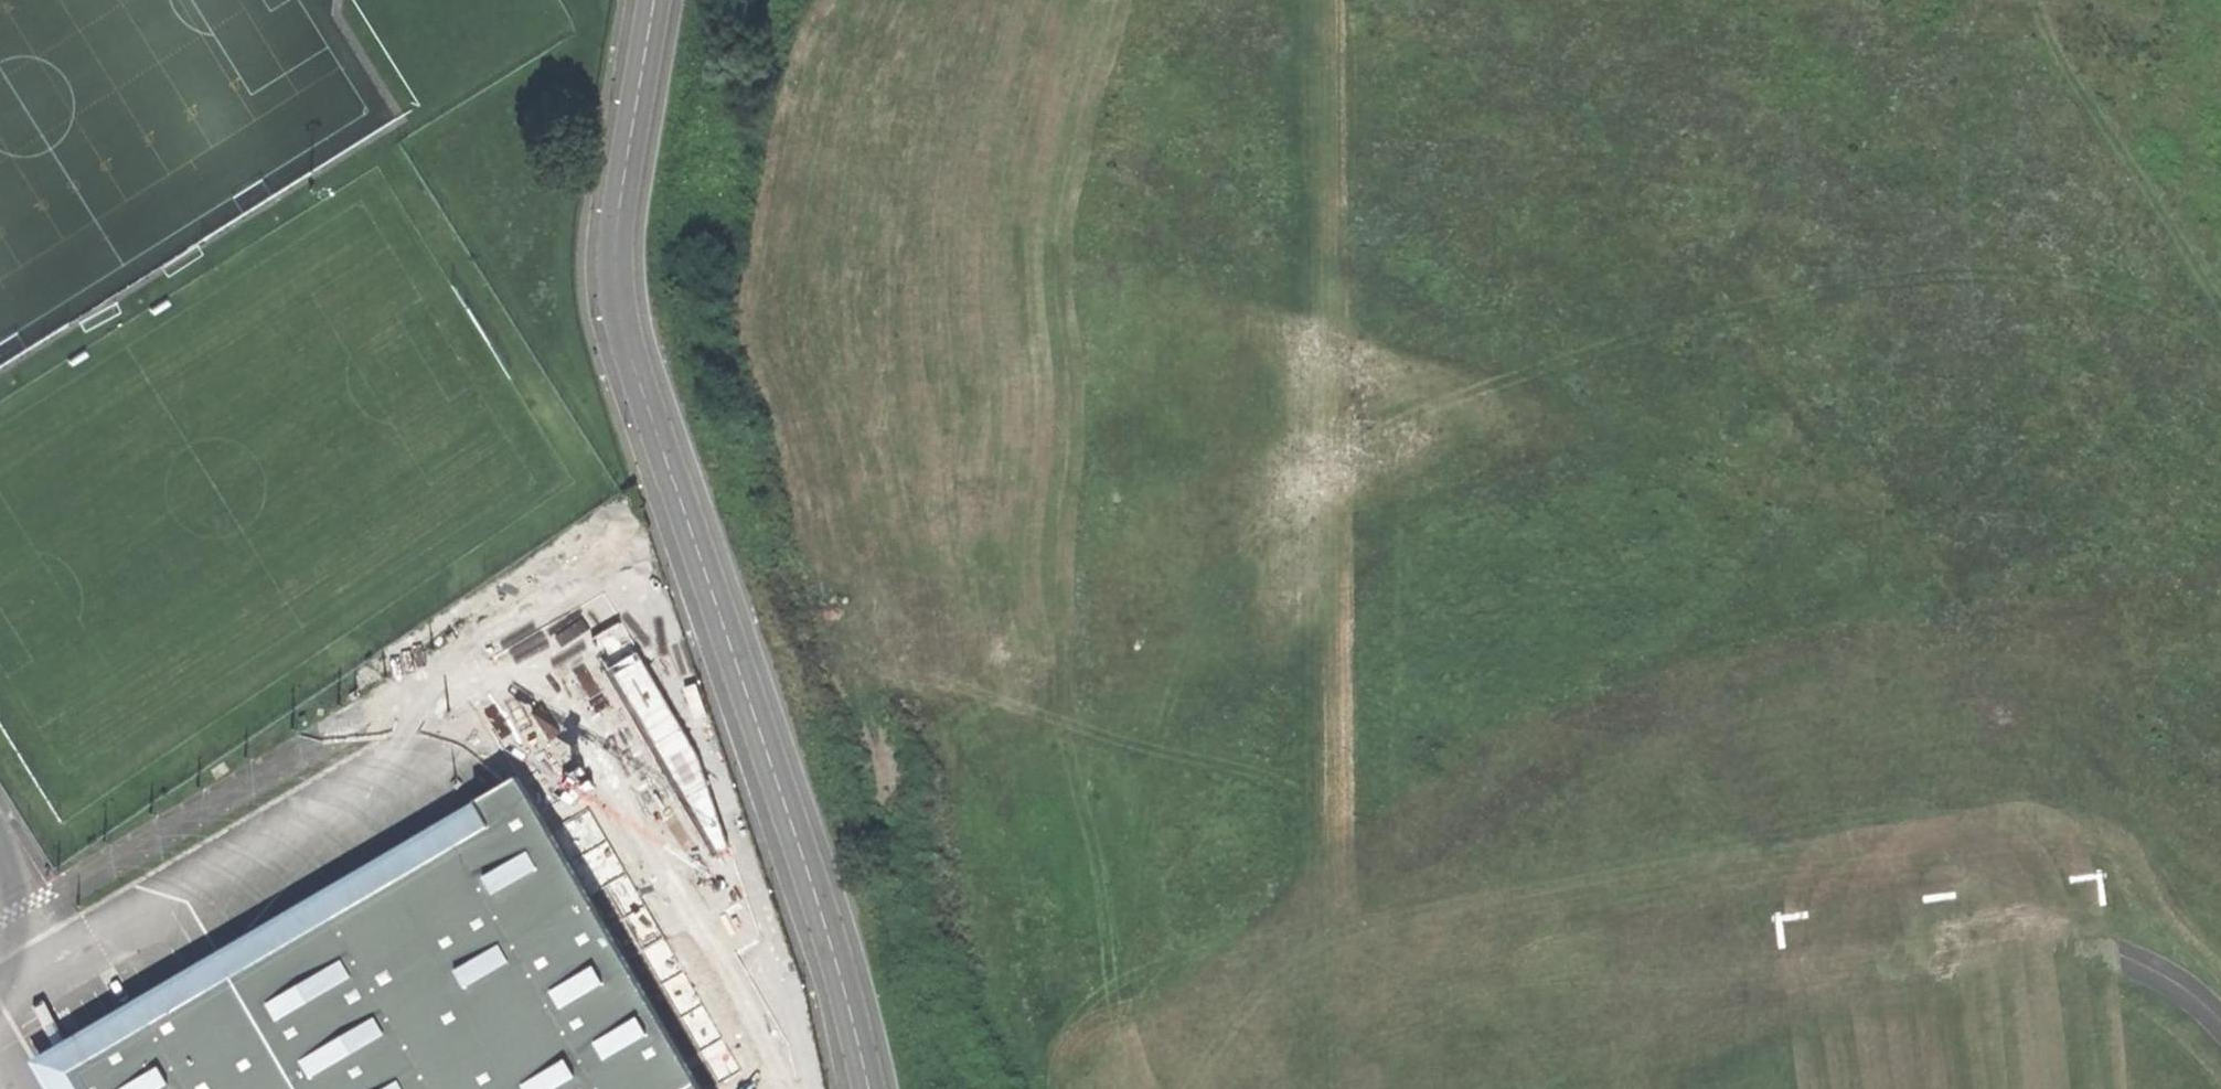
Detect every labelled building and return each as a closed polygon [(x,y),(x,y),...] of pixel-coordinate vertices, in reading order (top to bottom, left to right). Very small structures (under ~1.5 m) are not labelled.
[(515,777),(696,1088),(780,1088),(786,1086),(769,1039),(722,962),(738,953),(761,941),(730,848),(699,752),(604,591),(458,677),(515,777)] [(515,777),(494,789),(474,803),(489,828),(67,1074),(75,1088),(696,1088),(515,777)] [(67,1074),(489,828),(474,803),(456,814),(427,830),(394,850),(365,866),(333,885),(296,906),(270,921),(242,938),(27,1063),(43,1088),(75,1088),(67,1074)]
